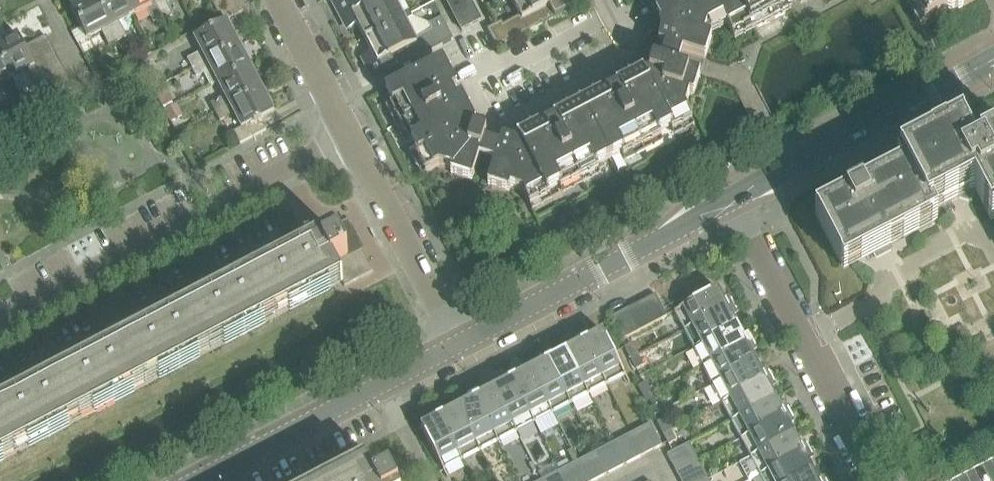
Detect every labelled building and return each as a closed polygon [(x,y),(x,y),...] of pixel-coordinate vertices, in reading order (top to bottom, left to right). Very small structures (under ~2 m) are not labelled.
[(96,0),(85,0),(71,8),(89,39),(103,32),(110,46),(118,42),(96,0)] [(118,42),(127,37),(120,23),(133,16),(125,0),(96,0),(118,42)] [(133,16),(148,9),(155,23),(162,19),(152,0),(125,0),(133,16)] [(162,19),(170,15),(164,1),(166,0),(152,0),(162,19)] [(212,2),(218,13),(239,2),(238,0),(217,0),(212,2)] [(336,9),(353,0),(331,0),(336,9)] [(351,29),(358,25),(365,39),(411,15),(410,13),(402,17),(393,0),(380,0),(363,9),(359,0),(353,0),(336,9),(347,31),(351,29)] [(363,9),(380,0),(359,0),(363,9)] [(497,160),(488,186),(492,187),(492,188),(506,193),(506,192),(510,193),(511,190),(524,194),(531,207),(550,197),(547,192),(559,186),(561,190),(599,171),(596,166),(621,153),(624,158),(661,138),(659,134),(671,128),(673,132),(693,122),(686,109),(690,96),(693,97),(694,93),(695,94),(699,79),(700,76),(678,69),(680,61),(683,53),(704,60),(706,56),(707,56),(711,43),(710,42),(711,39),(710,39),(712,34),(727,26),(734,36),(735,40),(786,13),(788,7),(789,6),(789,5),(798,1),(798,2),(801,0),(646,0),(655,16),(659,27),(663,33),(662,37),(661,37),(660,41),(659,46),(666,48),(664,56),(661,64),(654,61),(652,66),(651,69),(651,70),(650,74),(646,76),(644,73),(618,86),(617,84),(605,91),(606,92),(556,119),(555,117),(543,123),(544,125),(518,138),(520,142),(515,144),(511,143),(508,142),(503,140),(499,152),(483,147),(487,136),(482,134),(479,133),(475,132),(472,127),(476,125),(462,99),(464,99),(458,87),(456,87),(443,62),(386,91),(392,104),(386,108),(406,146),(412,142),(418,153),(412,157),(422,176),(440,167),(452,171),(451,175),(455,176),(469,181),(469,180),(473,181),(481,155),(497,160)] [(481,21),(470,0),(452,0),(448,2),(462,31),(481,21)] [(521,16),(504,25),(502,22),(487,30),(497,50),(578,7),(575,0),(512,0),(521,16)] [(925,26),(975,0),(911,0),(925,26)] [(223,23),(227,21),(244,12),(239,2),(218,13),(223,23)] [(362,59),(367,69),(374,82),(454,41),(442,19),(430,25),(430,24),(413,18),(412,18),(411,15),(365,39),(372,53),(365,57),(362,59)] [(227,21),(223,23),(224,24),(196,38),(203,53),(188,61),(192,69),(239,45),(227,21)] [(88,41),(82,29),(72,34),(79,45),(88,41)] [(174,41),(169,32),(159,37),(164,46),(174,41)] [(13,80),(27,72),(35,86),(43,82),(41,79),(36,68),(31,58),(25,48),(18,35),(0,45),(0,54),(13,80)] [(47,37),(25,48),(31,58),(52,47),(47,37)] [(239,45),(192,69),(197,77),(204,73),(212,87),(219,84),(251,67),(239,45)] [(52,47),(31,58),(36,68),(57,57),(52,47)] [(13,80),(0,54),(0,86),(13,80)] [(57,57),(36,68),(41,79),(63,68),(57,57)] [(154,69),(150,62),(143,66),(147,73),(154,69)] [(216,113),(262,89),(251,67),(219,84),(226,98),(211,105),(216,113)] [(63,68),(41,79),(43,82),(47,89),(68,78),(63,68)] [(68,78),(47,89),(52,99),(73,88),(68,78)] [(155,89),(161,101),(172,96),(165,84),(155,89)] [(57,109),(79,98),(73,88),(52,99),(57,109)] [(262,89),(216,113),(220,122),(235,115),(242,129),(235,133),(240,145),(267,131),(261,119),(274,112),(262,89)] [(6,101),(0,104),(0,109),(1,111),(9,106),(6,101)] [(185,115),(179,104),(168,110),(174,121),(185,115)] [(867,259),(900,241),(899,238),(902,236),(904,239),(936,223),(930,212),(929,208),(932,207),(934,210),(961,197),(956,188),(969,181),(971,185),(972,184),(992,223),(993,222),(993,140),(979,148),(982,152),(976,155),(963,130),(962,127),(903,157),(895,161),(899,172),(867,189),(814,216),(817,221),(818,220),(842,266),(841,266),(843,271),(867,259)] [(319,242),(305,243),(306,248),(270,267),(267,265),(262,271),(248,279),(240,280),(240,283),(204,301),(202,300),(197,305),(182,313),(175,314),(175,317),(139,336),(137,334),(132,340),(117,347),(109,348),(110,351),(74,370),(72,368),(66,374),(52,381),(44,382),(44,385),(9,404),(7,402),(1,408),(0,408),(0,462),(334,287),(341,284),(343,283),(345,287),(373,272),(361,249),(359,250),(347,226),(335,233),(319,241),(319,242)] [(684,331),(735,305),(732,300),(731,300),(730,298),(725,301),(719,290),(675,313),(684,331)] [(656,295),(641,303),(653,325),(667,317),(656,295)] [(641,303),(629,309),(627,310),(638,333),(653,325),(641,303)] [(735,305),(684,331),(694,349),(738,326),(732,316),(738,313),(737,311),(737,310),(735,305)] [(627,310),(614,317),(612,318),(624,340),(638,333),(627,310)] [(738,326),(694,349),(703,367),(753,341),(751,336),(750,336),(749,335),(743,338),(738,326)] [(581,335),(607,386),(626,376),(603,332),(591,338),(588,332),(587,333),(586,333),(581,335)] [(566,351),(589,395),(607,386),(581,335),(576,338),(576,339),(574,340),(577,346),(566,351)] [(753,341),(703,367),(713,386),(756,363),(751,352),(756,349),(755,347),(756,347),(753,341)] [(631,359),(639,355),(633,344),(625,348),(631,359)] [(589,395),(566,351),(555,357),(552,352),(550,352),(545,354),(571,405),(589,395)] [(571,405),(545,354),(540,357),(540,358),(538,359),(541,364),(530,370),(553,414),(571,405)] [(639,355),(631,359),(637,371),(644,367),(639,355)] [(722,404),(772,377),(770,372),(769,373),(768,371),(762,374),(756,363),(713,386),(722,404)] [(553,414),(530,370),(519,376),(516,370),(514,371),(509,373),(535,424),(553,414)] [(535,424),(509,373),(503,376),(504,377),(502,378),(505,383),(494,389),(517,433),(535,424)] [(772,377),(722,404),(732,422),(775,399),(770,388),(775,385),(774,383),(775,383),(772,377)] [(646,383),(639,387),(644,398),(652,394),(646,383)] [(472,392),(499,443),(517,433),(494,389),(483,395),(480,389),(478,390),(478,389),(472,392)] [(499,443),(472,392),(467,395),(468,396),(466,397),(469,402),(458,408),(481,452),(499,443)] [(652,394),(644,398),(650,409),(658,405),(652,394)] [(775,399),(732,422),(741,440),(791,414),(789,408),(788,409),(787,407),(781,410),(775,399)] [(481,452),(458,408),(447,414),(444,408),(442,409),(442,408),(436,411),(463,461),(481,452)] [(463,461),(436,411),(431,414),(431,415),(430,415),(433,421),(421,427),(444,471),(463,461)] [(791,414),(741,440),(751,458),(794,435),(789,424),(794,421),(793,419),(794,419),(791,414)] [(663,435),(671,430),(665,419),(657,423),(663,435)] [(632,434),(644,456),(663,446),(651,424),(632,434)] [(671,430),(663,435),(669,446),(677,442),(671,430)] [(614,443),(626,466),(644,456),(632,434),(614,443)] [(751,458),(740,464),(749,480),(750,480),(760,476),(810,450),(807,444),(807,445),(806,443),(800,446),(794,435),(751,458)] [(596,453),(608,475),(626,466),(614,443),(596,453)] [(690,444),(667,455),(677,473),(699,462),(690,444)] [(760,476),(763,480),(794,480),(813,471),(808,460),(813,457),(812,455),(813,455),(810,450),(760,476)] [(588,480),(596,480),(608,475),(596,453),(578,462),(588,480)] [(954,480),(993,480),(993,460),(954,480)] [(565,480),(588,480),(578,462),(560,471),(565,480)] [(677,473),(681,480),(706,480),(709,480),(699,462),(677,473)] [(365,464),(363,465),(364,465),(355,470),(333,480),(374,480),(365,464)] [(542,480),(565,480),(560,471),(542,480)] [(813,471),(794,480),(818,480),(813,471)]
